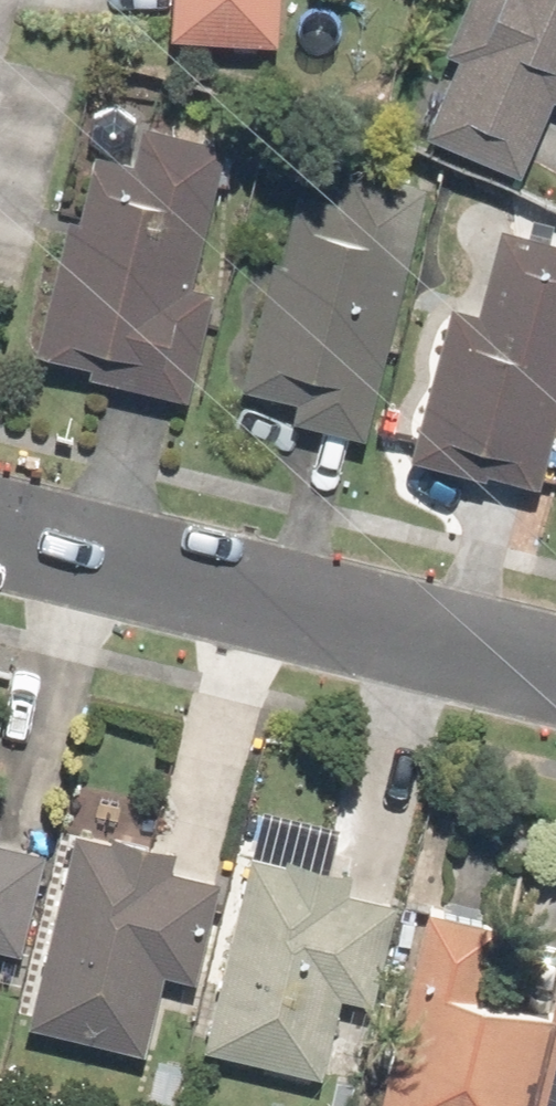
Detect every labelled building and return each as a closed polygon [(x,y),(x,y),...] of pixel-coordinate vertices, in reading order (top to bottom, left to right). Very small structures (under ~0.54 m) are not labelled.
[(162,41),(271,51),(275,0),(166,0),(162,41)] [(442,43),(460,52),(425,128),(518,170),(549,102),(555,106),(555,0),(461,0),(442,43)] [(138,157),(89,145),(39,350),(127,371),(121,394),(185,410),(214,292),(191,286),(225,148),(145,128),(138,157)] [(353,238),(274,219),(234,384),(286,397),(280,423),(366,444),(424,206),(364,192),(353,238)] [(445,308),(411,464),(545,493),(555,440),(555,246),(492,233),(474,315),(445,308)] [(168,853),(63,829),(16,1030),(141,1059),(159,979),(197,988),(221,884),(164,871),(168,853)] [(23,958),(49,858),(0,845),(0,952),(23,958)] [(341,880),(241,860),(201,1055),(314,1078),(331,998),(378,1008),(397,913),(337,900),(341,880)] [(552,1025),(472,1005),(493,923),(425,906),(375,1105),(532,1105),(552,1025)] [(532,1105),(555,1105),(555,1009),(552,1025),(532,1105)]
